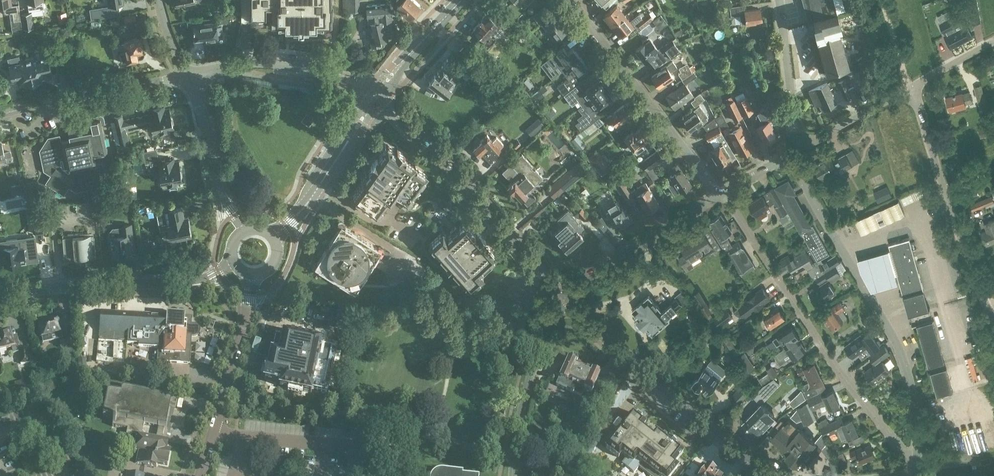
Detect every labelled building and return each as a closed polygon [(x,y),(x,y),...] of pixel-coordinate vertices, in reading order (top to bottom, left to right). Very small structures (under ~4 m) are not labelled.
[(4,7),(5,16),(13,15),(14,22),(11,23),(12,31),(22,30),(19,6),(12,7),(11,0),(0,0),(0,8),(4,7)] [(27,3),(28,3),(29,10),(44,8),(43,0),(44,0),(27,0),(27,3)] [(267,18),(267,17),(270,17),(270,26),(279,26),(279,21),(285,21),(285,27),(293,27),(293,31),(309,31),(309,27),(317,27),(317,20),(323,20),(323,25),(332,25),(332,17),(332,5),(331,5),(331,0),(250,0),(250,18),(267,18)] [(359,0),(343,0),(343,12),(359,11),(359,0)] [(392,2),(409,18),(420,6),(414,0),(391,0),(392,2)] [(601,4),(605,8),(614,0),(597,0),(601,4)] [(808,23),(813,22),(837,15),(833,0),(801,0),(808,23)] [(841,8),(849,6),(847,0),(839,0),(841,8)] [(971,22),(980,21),(976,0),(969,0),(971,8),(969,9),(971,22)] [(391,19),(390,4),(366,6),(367,18),(366,18),(368,23),(370,23),(372,24),(383,21),(385,26),(394,24),(393,19),(391,19)] [(607,22),(611,27),(624,16),(617,6),(604,15),(608,21),(607,22)] [(741,24),(746,23),(746,26),(756,24),(755,23),(762,22),(762,20),(762,17),(761,15),(760,9),(745,11),(744,6),(730,7),(731,16),(740,15),(741,24)] [(106,17),(105,9),(91,11),(92,19),(106,17)] [(541,10),(532,16),(539,25),(542,24),(555,41),(566,32),(553,15),(547,19),(541,10)] [(21,14),(24,29),(34,28),(32,12),(21,14)] [(707,12),(695,17),(698,24),(709,19),(707,12)] [(616,30),(620,36),(637,23),(636,22),(642,18),(639,14),(629,22),(624,16),(611,27),(614,31),(616,30)] [(641,28),(652,19),(647,14),(642,18),(636,22),(637,23),(641,28)] [(136,22),(135,15),(118,19),(119,26),(136,22)] [(497,39),(496,38),(502,31),(498,26),(499,25),(487,15),(482,20),(480,22),(478,24),(479,24),(474,29),(474,30),(472,32),(479,39),(481,36),(485,40),(481,44),(482,44),(479,47),(477,44),(473,49),(493,66),(499,59),(487,49),(497,39)] [(827,72),(847,66),(836,25),(840,24),(837,15),(813,22),(827,72)] [(395,30),(394,24),(385,26),(383,21),(372,24),(370,23),(368,23),(369,29),(368,29),(372,48),(381,46),(380,42),(388,40),(387,34),(392,33),(392,30),(395,30)] [(522,32),(512,21),(508,26),(518,36),(522,32)] [(194,30),(193,30),(195,40),(201,39),(203,39),(203,43),(218,41),(216,23),(203,25),(193,27),(194,30)] [(966,25),(944,36),(951,48),(972,37),(966,25)] [(69,36),(68,28),(60,29),(61,37),(69,36)] [(636,53),(639,57),(640,56),(645,63),(659,51),(648,37),(642,42),(644,44),(635,51),(637,52),(636,53)] [(127,61),(138,59),(142,58),(144,55),(143,51),(140,38),(123,42),(125,53),(120,54),(122,62),(127,61)] [(672,41),(664,47),(672,58),(680,51),(672,41)] [(467,60),(479,72),(483,67),(474,59),(476,57),(473,54),(472,55),(464,47),(459,52),(467,60)] [(554,68),(558,65),(562,71),(563,71),(567,67),(576,59),(580,57),(579,57),(573,48),(567,53),(562,47),(547,59),(554,68)] [(42,79),(48,77),(47,73),(52,72),(48,56),(37,58),(36,56),(28,58),(34,83),(42,81),(42,79)] [(587,66),(580,57),(576,59),(567,67),(563,71),(566,75),(566,76),(568,78),(557,87),(563,95),(576,85),(579,83),(574,76),(587,66)] [(25,83),(25,85),(34,83),(28,58),(16,61),(16,63),(9,65),(13,81),(17,80),(18,85),(25,83)] [(447,59),(442,66),(442,67),(435,76),(429,83),(430,84),(428,88),(433,92),(436,88),(446,96),(451,88),(458,79),(464,72),(447,59)] [(655,84),(657,86),(658,86),(659,87),(674,78),(670,72),(677,67),(673,61),(666,66),(660,70),(661,70),(652,77),(656,83),(655,84)] [(678,74),(682,79),(692,73),(689,67),(687,63),(679,68),(681,72),(678,74)] [(853,86),(849,77),(843,80),(847,88),(853,86)] [(456,87),(461,91),(467,83),(462,79),(456,87)] [(846,88),(843,80),(838,83),(841,91),(846,88)] [(582,106),(583,105),(587,102),(604,88),(602,86),(604,85),(601,81),(599,82),(598,81),(582,93),(576,85),(563,95),(572,106),(578,101),(582,106)] [(836,104),(827,83),(808,91),(815,106),(821,104),(823,110),(836,104)] [(692,95),(692,96),(693,95),(685,84),(673,93),(673,92),(666,97),(675,109),(681,104),(692,95)] [(851,97),(856,95),(853,87),(848,90),(851,97)] [(606,92),(604,88),(587,102),(583,105),(589,112),(578,120),(579,121),(575,124),(581,131),(601,116),(595,109),(611,97),(609,96),(611,94),(608,90),(606,92)] [(980,106),(986,104),(982,91),(976,93),(980,106)] [(965,103),(972,101),(969,92),(962,93),(962,92),(946,96),(950,109),(965,105),(965,103)] [(700,94),(694,98),(695,99),(691,102),(695,106),(704,99),(700,94)] [(744,116),(753,111),(746,97),(736,102),(744,116)] [(734,120),(742,117),(734,101),(726,104),(734,120)] [(609,124),(613,121),(617,126),(632,115),(631,114),(632,112),(629,109),(627,109),(624,105),(609,116),(605,119),(609,124)] [(708,120),(706,118),(708,116),(699,105),(694,110),(695,111),(683,121),(691,131),(697,126),(698,128),(704,123),(708,120)] [(172,126),(173,124),(172,119),(171,118),(168,109),(163,111),(162,107),(149,110),(150,114),(123,121),(122,116),(114,118),(120,144),(128,142),(126,132),(152,125),(153,131),(160,130),(161,133),(168,131),(168,128),(173,127),(172,126)] [(776,136),(771,128),(773,127),(770,121),(774,118),(768,107),(760,111),(760,112),(758,114),(764,124),(757,128),(765,142),(766,142),(768,142),(770,141),(771,139),(776,136)] [(848,109),(850,115),(859,113),(857,107),(848,109)] [(529,124),(535,131),(552,118),(546,111),(529,124)] [(69,188),(76,192),(96,188),(105,175),(102,163),(96,164),(94,155),(108,152),(104,138),(102,138),(100,130),(103,129),(102,125),(107,124),(102,125),(100,120),(102,118),(101,118),(100,119),(95,120),(94,115),(93,115),(94,121),(90,121),(91,124),(82,126),(82,123),(67,126),(70,140),(61,141),(60,135),(48,138),(40,151),(44,172),(50,176),(45,184),(64,196),(69,188)] [(715,118),(704,127),(708,132),(719,125),(715,118)] [(980,137),(993,135),(993,121),(985,122),(986,126),(978,127),(980,137)] [(709,151),(714,161),(728,153),(727,150),(728,149),(730,148),(718,126),(705,134),(709,141),(716,137),(721,144),(709,151)] [(647,148),(654,143),(650,137),(645,130),(644,131),(641,127),(634,133),(632,131),(624,137),(633,150),(643,142),(647,148)] [(746,140),(743,134),(740,127),(733,131),(732,129),(730,130),(728,127),(723,130),(726,135),(728,133),(732,140),(741,156),(749,151),(747,146),(750,144),(748,139),(746,140)] [(479,153),(480,153),(487,160),(500,149),(499,148),(503,145),(496,137),(492,141),(487,135),(481,140),(480,141),(477,137),(471,142),(474,146),(473,147),(474,147),(474,150),(476,153),(479,153)] [(577,135),(571,140),(579,150),(585,144),(577,135)] [(0,141),(0,162),(6,161),(6,163),(12,162),(10,152),(4,154),(1,141),(0,141)] [(405,155),(397,149),(396,151),(387,145),(385,144),(380,150),(382,152),(378,158),(376,157),(370,165),(372,166),(367,173),(365,171),(360,178),(363,179),(362,180),(364,181),(352,198),(363,206),(362,208),(368,213),(370,211),(377,216),(389,199),(390,199),(394,194),(408,204),(415,193),(417,195),(422,188),(420,187),(427,176),(414,166),(415,165),(404,157),(405,155)] [(675,149),(682,155),(686,151),(679,145),(675,149)] [(502,155),(507,160),(516,152),(511,147),(502,155)] [(719,168),(733,160),(732,159),(735,157),(732,151),(732,150),(731,148),(729,149),(728,149),(727,150),(728,153),(714,161),(719,168)] [(176,181),(181,180),(181,179),(182,177),(181,172),(180,171),(178,162),(172,163),(172,160),(159,162),(156,150),(143,153),(146,169),(153,168),(154,177),(160,176),(162,183),(168,182),(169,189),(177,188),(176,181)] [(647,171),(664,159),(657,150),(641,162),(647,171)] [(588,159),(591,163),(593,165),(602,176),(611,167),(597,151),(588,159)] [(832,160),(830,157),(824,160),(820,162),(814,166),(821,178),(837,169),(840,173),(853,166),(845,153),(832,160)] [(522,154),(502,171),(511,181),(510,182),(511,183),(508,185),(508,186),(508,188),(511,192),(513,191),(514,192),(514,191),(521,198),(527,205),(535,197),(529,191),(535,186),(535,185),(539,181),(543,177),(535,169),(534,170),(531,167),(533,166),(522,154)] [(556,181),(564,190),(576,179),(576,180),(585,172),(593,165),(591,163),(588,166),(585,164),(581,167),(577,163),(556,181)] [(680,191),(681,191),(683,192),(686,189),(686,187),(691,184),(681,169),(680,169),(677,165),(672,168),(675,173),(670,176),(674,182),(668,186),(674,195),(680,191)] [(731,179),(738,176),(736,171),(728,175),(731,179)] [(40,189),(38,180),(23,184),(25,192),(40,189)] [(653,207),(659,204),(645,183),(631,193),(623,180),(616,185),(629,205),(636,200),(636,199),(638,198),(646,211),(649,212),(653,210),(653,207)] [(802,234),(810,247),(812,252),(817,260),(821,258),(829,254),(812,225),(810,226),(802,212),(792,195),(795,193),(787,180),(775,187),(802,234)] [(7,187),(8,196),(23,193),(21,184),(7,187)] [(878,202),(892,196),(887,186),(873,192),(878,202)] [(770,206),(770,205),(775,202),(777,205),(783,201),(775,187),(768,191),(768,192),(763,195),(763,194),(749,203),(756,214),(760,220),(767,215),(764,210),(770,206)] [(28,200),(38,198),(36,191),(27,193),(28,200)] [(904,213),(898,200),(855,219),(861,233),(904,213)] [(967,206),(969,211),(983,206),(981,200),(967,206)] [(589,201),(582,205),(589,215),(595,211),(589,201)] [(616,201),(607,206),(619,226),(620,225),(621,226),(631,220),(626,212),(625,213),(621,207),(620,208),(616,201)] [(182,208),(174,210),(172,203),(155,207),(161,232),(169,230),(172,241),(192,236),(188,218),(184,219),(182,208)] [(782,203),(775,207),(781,217),(788,212),(782,203)] [(577,213),(584,220),(588,216),(582,209),(577,213)] [(47,231),(43,212),(41,213),(31,214),(34,232),(47,231)] [(739,241),(732,245),(726,234),(732,231),(721,214),(710,221),(711,222),(714,227),(712,229),(714,231),(713,231),(725,250),(740,273),(753,264),(739,241)] [(519,216),(507,218),(510,230),(522,228),(519,216)] [(567,250),(568,249),(571,253),(577,248),(574,244),(583,236),(579,232),(584,227),(578,220),(577,222),(573,217),(568,221),(568,220),(553,234),(559,240),(558,241),(561,244),(567,250)] [(601,217),(595,222),(603,232),(608,228),(601,217)] [(986,246),(993,243),(993,219),(983,223),(986,230),(980,233),(986,246)] [(443,232),(429,245),(435,251),(433,253),(438,259),(440,257),(448,265),(447,266),(451,270),(452,270),(459,278),(457,280),(462,286),(465,284),(470,290),(491,271),(488,268),(491,265),(489,263),(497,256),(484,243),(486,241),(479,234),(478,235),(465,222),(458,229),(456,227),(450,232),(452,234),(448,238),(443,232)] [(129,255),(127,240),(133,239),(131,225),(122,226),(123,235),(108,237),(110,249),(112,249),(113,257),(129,255)] [(377,248),(345,227),(342,231),(338,229),(317,263),(321,265),(318,269),(350,290),(353,286),(357,289),(379,255),(375,252),(377,248)] [(701,258),(714,249),(703,231),(680,245),(691,262),(700,256),(701,258)] [(77,261),(78,260),(80,259),(82,257),(87,257),(88,260),(96,259),(94,236),(88,236),(88,233),(62,235),(64,259),(67,259),(69,260),(73,261),(77,261)] [(3,257),(0,257),(0,266),(4,265),(4,266),(7,265),(9,266),(11,266),(13,265),(26,263),(25,261),(28,260),(29,262),(38,261),(35,237),(25,239),(25,240),(22,240),(22,242),(18,243),(17,240),(9,241),(10,247),(2,248),(3,257)] [(925,299),(908,239),(888,244),(890,250),(896,274),(905,305),(908,315),(929,309),(929,307),(928,307),(925,299)] [(795,273),(802,269),(806,266),(813,279),(825,272),(826,271),(822,264),(824,262),(821,258),(817,260),(813,262),(808,254),(812,252),(810,247),(805,250),(805,249),(802,251),(787,259),(795,273)] [(890,250),(857,259),(861,272),(871,291),(897,283),(895,274),(896,274),(890,250)] [(835,255),(824,262),(822,264),(826,271),(835,265),(840,262),(835,255)] [(734,270),(729,261),(724,264),(729,273),(734,270)] [(835,265),(826,271),(825,272),(828,278),(829,280),(840,273),(835,265)] [(828,278),(825,272),(816,278),(820,283),(828,278)] [(809,296),(810,298),(812,299),(816,305),(828,297),(827,295),(834,290),(829,283),(825,282),(821,285),(808,293),(809,294),(809,296)] [(689,285),(686,287),(704,316),(713,310),(700,290),(694,293),(689,285)] [(739,307),(734,311),(735,313),(737,314),(740,315),(742,315),(745,315),(750,312),(762,302),(763,303),(770,298),(763,288),(743,302),(738,306),(739,307)] [(677,298),(662,311),(649,295),(643,301),(642,300),(638,304),(639,304),(633,310),(640,318),(638,319),(639,319),(636,322),(636,324),(640,328),(641,329),(645,326),(646,325),(653,333),(670,319),(668,317),(682,304),(684,307),(687,304),(680,296),(677,299),(677,298)] [(833,306),(832,306),(821,314),(831,329),(842,321),(848,317),(842,309),(844,308),(839,302),(833,306)] [(720,327),(733,317),(726,307),(713,317),(720,327)] [(761,319),(764,324),(768,322),(772,327),(786,318),(778,307),(765,316),(765,317),(761,319)] [(185,317),(185,314),(183,311),(181,310),(178,311),(177,313),(177,317),(100,312),(98,341),(127,343),(127,344),(133,344),(132,347),(158,348),(157,362),(190,364),(191,337),(194,337),(197,336),(199,334),(200,331),(199,329),(197,327),(194,326),(191,325),(192,318),(185,317)] [(872,322),(872,321),(876,319),(872,312),(868,314),(861,318),(866,326),(872,322)] [(225,335),(230,320),(223,317),(217,332),(225,335)] [(41,338),(63,333),(59,319),(47,322),(47,323),(38,325),(41,338)] [(934,320),(916,325),(928,366),(944,361),(933,321),(934,320)] [(777,345),(781,342),(785,348),(799,338),(791,326),(777,336),(773,339),(777,345)] [(1,334),(1,331),(0,331),(0,351),(12,348),(13,354),(19,352),(21,371),(29,370),(28,349),(19,349),(16,337),(11,338),(9,332),(1,334)] [(262,377),(262,379),(279,382),(278,384),(287,386),(286,391),(300,394),(301,389),(309,391),(310,387),(326,390),(335,345),(319,342),(320,338),(282,331),(280,337),(273,336),(270,351),(269,351),(266,367),(265,367),(264,368),(260,368),(259,377),(262,377)] [(866,346),(871,352),(879,346),(869,332),(868,333),(865,335),(863,332),(844,346),(852,357),(866,346)] [(802,343),(799,338),(785,348),(777,353),(780,358),(788,353),(792,358),(802,352),(806,349),(802,343)] [(869,355),(876,363),(880,360),(881,360),(891,353),(884,343),(869,355)] [(735,357),(745,373),(755,367),(744,351),(735,357)] [(971,353),(977,376),(983,375),(976,352),(971,353)] [(802,364),(812,361),(810,354),(800,358),(802,364)] [(591,393),(593,388),(598,390),(601,383),(597,381),(599,375),(592,371),(591,372),(575,364),(577,359),(576,357),(572,355),(570,356),(569,356),(562,371),(558,369),(555,376),(560,378),(556,386),(581,397),(584,390),(591,393)] [(721,377),(723,375),(727,369),(712,357),(708,363),(708,364),(708,365),(706,367),(705,366),(692,382),(692,385),(697,389),(699,389),(699,388),(707,394),(721,377)] [(876,363),(865,372),(874,384),(889,371),(881,360),(880,360),(876,363)] [(122,361),(107,361),(107,370),(121,371),(122,361)] [(802,388),(807,398),(819,393),(816,386),(823,383),(814,363),(804,368),(803,365),(802,365),(796,368),(799,374),(802,373),(805,371),(810,381),(802,385),(801,386),(802,388)] [(778,374),(772,365),(766,369),(772,378),(778,374)] [(937,395),(953,390),(946,367),(930,372),(937,395)] [(56,378),(44,383),(49,393),(60,388),(56,378)] [(761,388),(768,395),(779,383),(774,378),(764,384),(761,388)] [(127,436),(131,437),(141,439),(143,426),(158,429),(164,430),(168,407),(175,409),(177,401),(172,396),(169,399),(135,392),(135,388),(105,383),(102,400),(106,401),(103,418),(114,420),(112,427),(128,431),(127,436)] [(743,384),(730,397),(738,404),(749,393),(749,390),(743,384)] [(620,402),(627,394),(621,390),(614,398),(620,402)] [(797,395),(803,401),(806,398),(802,390),(797,395)] [(812,410),(826,403),(829,409),(839,405),(833,391),(822,395),(823,396),(820,397),(819,393),(807,398),(812,410)] [(768,408),(761,402),(742,422),(749,428),(750,427),(751,427),(758,433),(774,416),(767,409),(768,408)] [(797,409),(791,415),(796,419),(800,415),(804,424),(813,420),(806,404),(797,408),(797,409)] [(678,467),(674,464),(682,455),(681,454),(682,452),(675,446),(676,445),(675,444),(676,443),(672,439),(670,441),(669,440),(669,441),(657,431),(654,436),(643,427),(646,423),(641,419),(641,417),(637,413),(635,414),(633,413),(626,421),(628,422),(623,428),(618,423),(617,425),(615,423),(611,428),(613,429),(612,430),(618,435),(614,440),(612,439),(605,448),(618,458),(619,457),(624,461),(622,464),(634,474),(639,468),(650,475),(671,475),(678,467)] [(820,427),(822,433),(823,432),(825,436),(835,431),(838,430),(842,440),(857,433),(851,419),(843,422),(841,418),(836,420),(829,423),(820,427)] [(821,449),(814,443),(815,442),(802,430),(800,429),(799,429),(788,420),(785,423),(781,428),(771,439),(788,453),(786,456),(796,465),(802,457),(809,450),(815,455),(821,449)] [(542,430),(534,422),(527,429),(539,440),(543,436),(539,432),(542,430)] [(156,442),(141,439),(131,437),(128,450),(134,451),(134,452),(139,453),(137,465),(156,468),(157,464),(167,467),(170,453),(166,452),(168,443),(161,442),(164,430),(158,429),(156,442)] [(600,440),(593,436),(581,458),(588,461),(600,440)] [(860,463),(875,456),(870,445),(862,448),(862,447),(849,452),(852,458),(857,456),(860,463)] [(842,453),(836,455),(841,466),(847,464),(842,453)] [(715,474),(715,473),(714,473),(715,470),(711,467),(708,468),(703,465),(695,475),(718,475),(715,474)]
